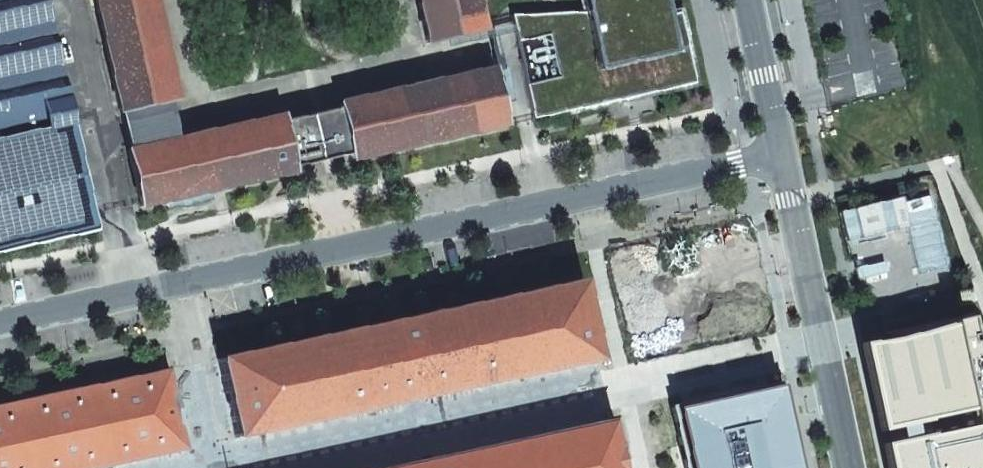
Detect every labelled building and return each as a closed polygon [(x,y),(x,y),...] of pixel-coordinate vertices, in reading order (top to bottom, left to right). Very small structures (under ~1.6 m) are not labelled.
[(94,230),(92,218),(71,122),(68,110),(58,64),(54,44),(48,22),(44,1),(43,0),(0,0),(0,252),(94,230)] [(119,110),(120,110),(168,99),(175,98),(153,0),(95,0),(119,110)] [(426,42),(482,30),(476,0),(417,0),(426,42)] [(510,15),(517,48),(520,64),(532,119),(694,83),(679,13),(660,17),(657,0),(581,0),(584,12),(569,13),(558,13),(510,15)] [(434,80),(338,101),(339,105),(350,156),(350,158),(503,125),(491,69),(434,80)] [(172,119),(168,99),(120,110),(128,149),(176,138),(172,119)] [(312,111),(280,118),(292,170),(322,163),(350,156),(339,105),(312,111)] [(128,149),(127,149),(139,205),(292,172),(292,170),(280,118),(279,116),(258,121),(176,138),(128,149)] [(580,281),(218,359),(235,439),(598,361),(589,316),(580,281)] [(977,341),(969,343),(964,319),(948,322),(949,324),(857,345),(876,433),(888,430),(890,441),(878,444),(883,467),(982,467),(982,370),(977,341)] [(184,450),(167,370),(0,405),(0,467),(99,467),(184,450)] [(780,384),(671,409),(684,467),(799,467),(780,384)] [(620,460),(611,421),(401,466),(392,467),(621,467),(620,460)]
